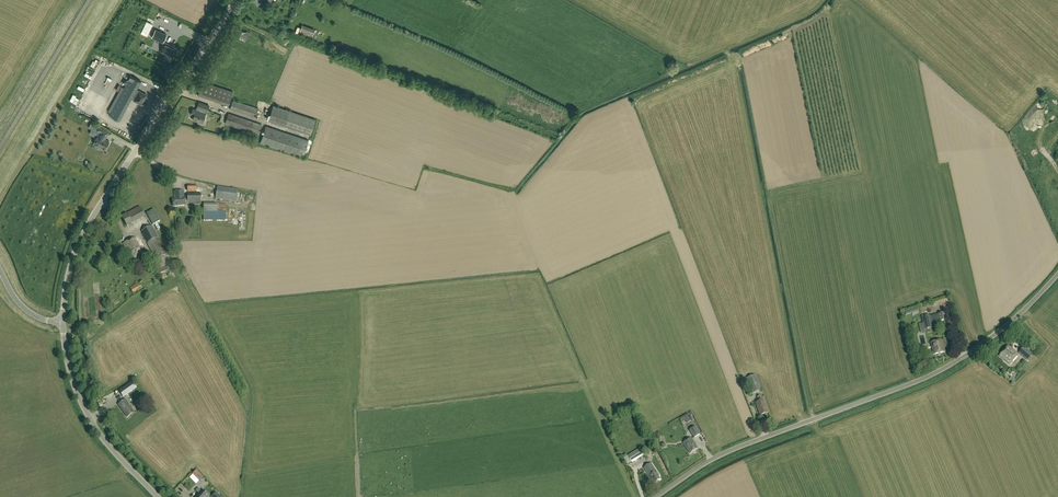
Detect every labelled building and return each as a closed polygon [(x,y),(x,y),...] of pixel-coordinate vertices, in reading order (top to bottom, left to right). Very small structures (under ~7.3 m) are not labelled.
[(140,33),(147,36),(152,24),(146,21),(140,33)] [(315,29),(302,25),(300,31),(313,35),(315,29)] [(166,34),(155,29),(152,37),(163,42),(166,34)] [(246,31),(246,33),(240,29),(236,36),(245,41),(250,33),(246,31)] [(169,46),(169,45),(165,43),(161,52),(165,54),(166,53),(172,56),(175,49),(169,46)] [(89,65),(96,68),(99,60),(93,57),(89,65)] [(137,90),(141,82),(131,76),(109,115),(120,121),(132,99),(142,105),(147,95),(137,90)] [(233,92),(202,81),(198,95),(228,106),(233,92)] [(209,106),(199,102),(197,108),(198,108),(197,110),(193,109),(191,114),(194,115),(193,120),(203,123),(206,113),(205,112),(206,110),(208,110),(209,106)] [(253,110),(250,118),(267,124),(270,116),(253,110)] [(224,123),(257,132),(260,122),(227,113),(224,123)] [(94,136),(96,138),(93,144),(105,150),(109,142),(105,140),(110,131),(99,126),(95,124),(95,123),(92,121),(88,127),(92,130),(93,128),(97,130),(94,136)] [(302,155),(307,138),(264,125),(259,142),(302,155)] [(219,126),(218,129),(221,130),(220,134),(228,136),(230,129),(219,126)] [(238,190),(217,187),(216,199),(236,202),(238,190)] [(185,205),(187,205),(201,204),(201,193),(187,193),(187,200),(185,201),(184,191),(173,192),(174,200),(173,200),(174,207),(185,206),(185,205)] [(203,221),(226,221),(226,205),(217,204),(203,204),(203,221)] [(127,214),(121,217),(127,228),(133,225),(133,224),(146,217),(140,207),(127,214)] [(158,230),(160,229),(157,223),(160,221),(154,210),(147,213),(153,225),(154,224),(158,230)] [(141,232),(148,243),(147,244),(156,260),(168,254),(159,237),(158,238),(152,226),(141,232)] [(144,255),(140,247),(144,245),(141,239),(137,241),(135,238),(123,244),(132,261),(144,255)] [(166,266),(156,270),(159,276),(169,271),(166,266)] [(140,282),(130,288),(133,293),(142,288),(140,282)] [(938,315),(930,316),(932,323),(940,322),(947,320),(945,313),(938,314),(938,315)] [(930,316),(922,318),(923,323),(925,329),(928,328),(932,327),(932,323),(930,316)] [(934,355),(945,352),(942,340),(931,343),(934,355)] [(1012,362),(1018,354),(1008,346),(1000,356),(1010,364),(1012,365),(1014,364),(1012,362)] [(1018,353),(1027,361),(1033,354),(1024,346),(1018,353)] [(1029,365),(1036,358),(1033,355),(1026,362),(1029,365)] [(752,394),(761,391),(756,375),(747,378),(752,394)] [(136,389),(131,383),(119,392),(123,398),(136,389)] [(764,400),(764,401),(762,396),(757,397),(759,402),(756,403),(760,416),(768,413),(764,400)] [(134,412),(126,400),(118,405),(127,418),(134,412)] [(687,414),(679,418),(682,423),(685,421),(687,424),(692,421),(687,414)] [(690,431),(694,438),(700,434),(695,427),(690,431)] [(691,438),(683,444),(690,454),(698,449),(691,438)] [(628,456),(628,457),(624,459),(627,465),(632,463),(644,456),(639,449),(628,456)] [(660,476),(651,463),(644,468),(652,480),(653,480),(655,483),(661,479),(659,477),(660,476)] [(204,477),(197,471),(192,475),(199,482),(204,477)]
